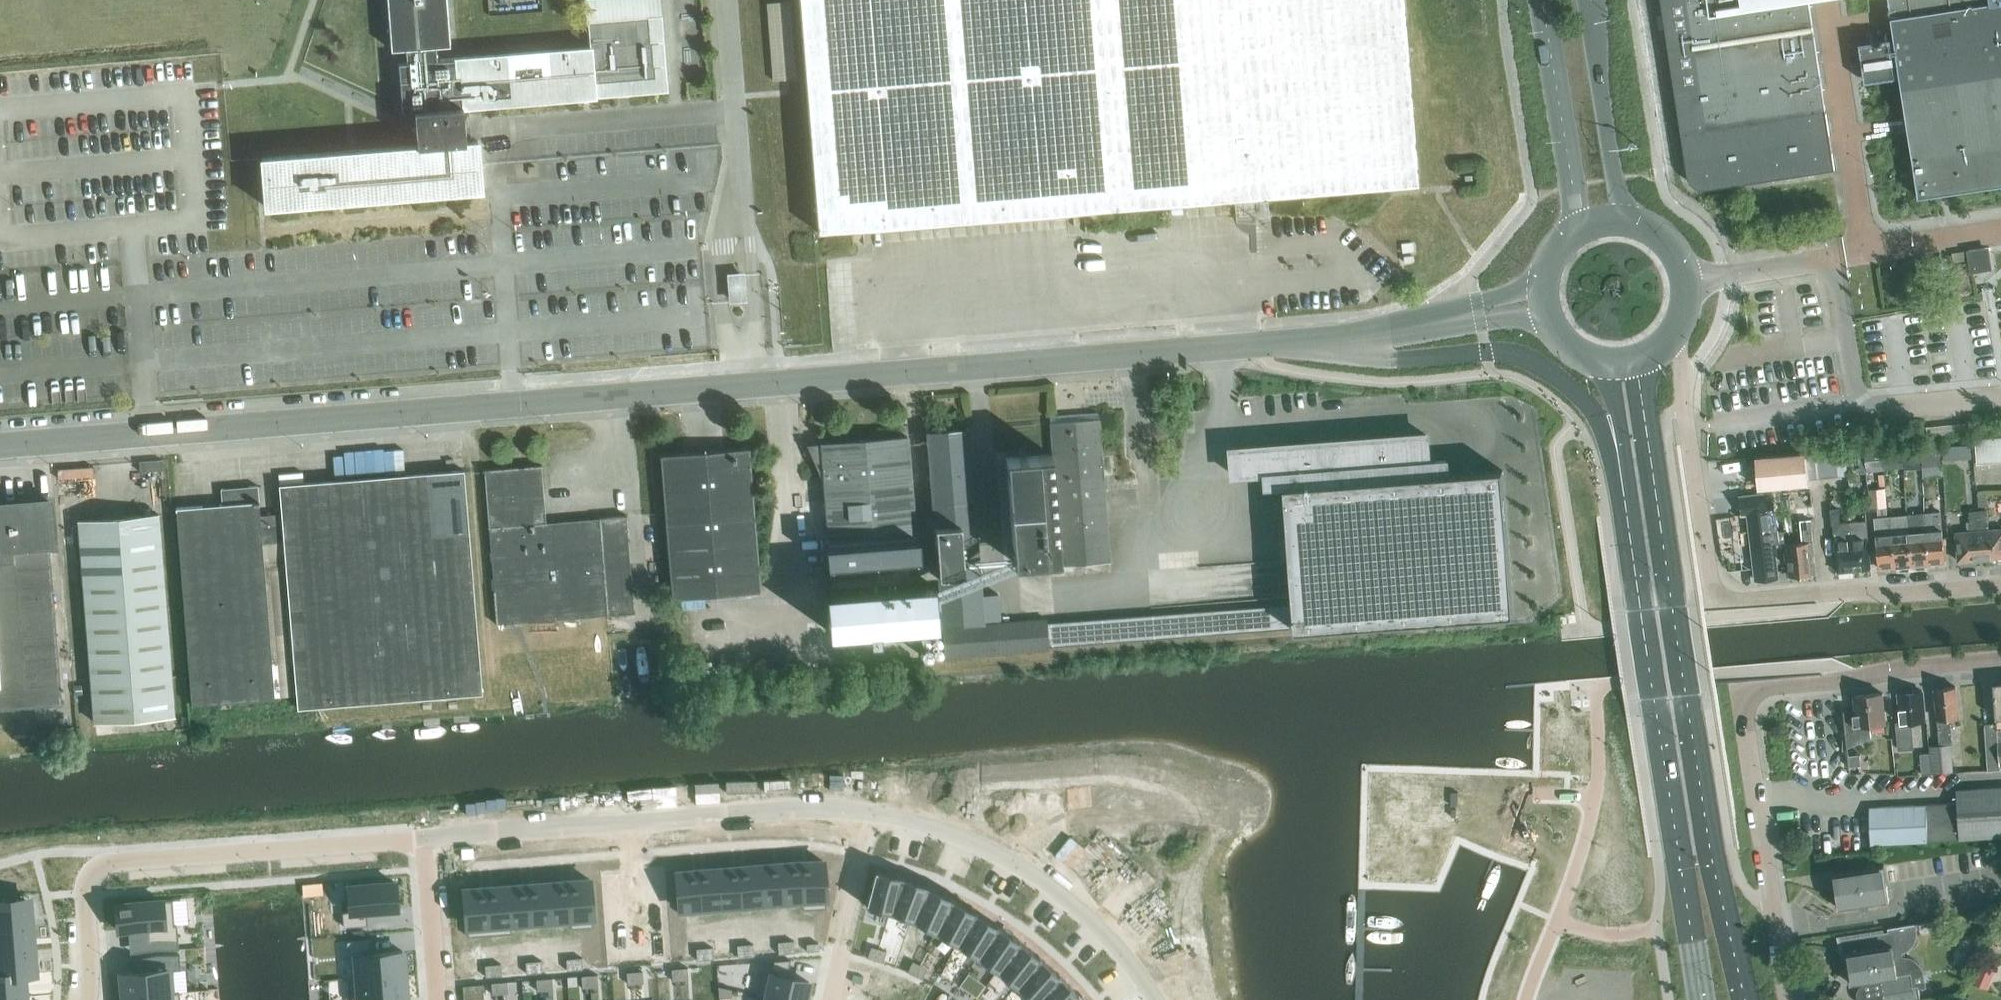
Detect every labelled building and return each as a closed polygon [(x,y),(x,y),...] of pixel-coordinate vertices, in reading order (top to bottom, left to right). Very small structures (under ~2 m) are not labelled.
[(660,17),(659,0),(586,0),(590,46),(579,47),(437,59),(436,45),(450,44),(446,0),(387,0),(391,49),(405,47),(407,61),(398,62),(402,110),(414,109),(415,122),(416,135),(417,144),(356,149),(347,150),(262,157),(265,194),(264,194),(265,206),(277,205),(446,191),(456,190),(481,188),(478,140),(471,140),(470,140),(466,141),(463,105),(467,105),(467,106),(468,106),(468,105),(666,89),(660,17)] [(772,17),(794,16),(793,0),(771,0),(772,17)] [(818,231),(1417,183),(1403,0),(799,0),(818,231)] [(1815,23),(1811,0),(1661,0),(1687,169),(1688,174),(1689,178),(1691,181),(1694,184),(1698,187),(1703,188),(1707,188),(1712,187),(1712,188),(1837,168),(1815,23)] [(1899,49),(1899,52),(1899,53),(1900,56),(1903,74),(1903,78),(1909,116),(1912,133),(1921,193),(1940,191),(1949,189),(2000,181),(2000,0),(1891,0),(1899,49)] [(394,113),(397,144),(414,143),(412,112),(394,113)] [(1974,268),(1990,266),(1987,246),(1971,248),(1974,268)] [(744,298),(742,274),(729,275),(731,299),(744,298)] [(1099,418),(1050,422),(1061,564),(1110,560),(1099,418)] [(821,447),(810,452),(814,461),(823,460),(829,544),(825,544),(827,564),(831,564),(832,584),(867,581),(867,587),(878,586),(877,580),(918,577),(918,576),(928,575),(937,574),(941,624),(942,624),(945,656),(1048,649),(1046,618),(1023,620),(997,621),(995,593),(981,594),(973,496),(967,428),(965,428),(965,429),(929,432),(929,431),(927,431),(927,440),(937,560),(917,561),(917,557),(920,557),(919,537),(915,537),(907,442),(907,435),(821,442),(821,447)] [(1428,462),(1426,434),(1234,448),(1236,476),(1270,474),(1271,487),(1286,486),(1297,629),(1514,613),(1503,469),(1446,474),(1445,461),(1428,462)] [(1999,461),(1997,437),(1986,438),(1988,462),(1999,461)] [(1988,462),(1986,438),(1975,439),(1976,443),(1977,457),(1977,463),(1988,462)] [(1942,462),(1940,440),(1921,441),(1923,463),(1942,462)] [(1920,465),(1918,443),(1903,444),(1905,466),(1920,465)] [(1976,443),(1960,445),(1961,459),(1977,457),(1976,443)] [(1859,447),(1845,449),(1847,471),(1861,469),(1859,447)] [(673,596),(759,590),(748,448),(662,455),(673,596)] [(1866,465),(1885,463),(1885,458),(1884,448),(1864,449),(1866,465)] [(1847,471),(1845,449),(1835,450),(1837,475),(1847,474),(1847,471)] [(1837,475),(1835,450),(1805,453),(1807,478),(1837,475)] [(1051,453),(1005,457),(1014,561),(1019,561),(1019,570),(1056,567),(1055,558),(1059,558),(1051,453)] [(1808,482),(1807,478),(1805,453),(1756,457),(1759,487),(1760,492),(1740,495),(1742,514),(1748,513),(1750,533),(1756,577),(1756,579),(1778,577),(1775,552),(1776,552),(1776,546),(1774,546),(1774,542),(1778,542),(1772,485),(1808,482)] [(607,615),(599,517),(546,521),(542,464),(484,469),(496,623),(607,615)] [(281,512),(270,514),(273,541),(284,540),(297,707),(482,692),(464,469),(279,484),(281,512)] [(262,542),(273,541),(270,514),(259,515),(259,503),(259,500),(258,485),(221,488),(222,503),(176,507),(176,509),(191,704),(274,697),(262,542)] [(1885,488),(1869,489),(1870,507),(1886,506),(1885,488)] [(1986,504),(1985,492),(1977,492),(1978,505),(1986,504)] [(60,700),(49,549),(53,548),(51,530),(49,500),(0,504),(0,705),(60,700)] [(1854,569),(1849,521),(1840,522),(1838,509),(1831,509),(1832,523),(1833,523),(1837,571),(1854,569)] [(1982,558),(1978,509),(1969,510),(1971,530),(1956,531),(1958,560),(1982,558)] [(1978,509),(1982,558),(2000,556),(2000,528),(1989,529),(1987,509),(1978,509)] [(1932,511),(1924,512),(1928,563),(1945,561),(1943,529),(1942,529),(1941,519),(1933,520),(1932,511)] [(1928,563),(1924,512),(1908,513),(1909,531),(1912,564),(1928,563)] [(1909,531),(1908,513),(1891,515),(1896,565),(1912,564),(1909,531)] [(94,721),(174,715),(159,514),(78,520),(94,721)] [(627,515),(599,517),(607,615),(635,612),(634,611),(633,611),(625,516),(627,516),(627,515)] [(1896,565),(1891,515),(1874,516),(1879,567),(1896,565)] [(1790,566),(1791,575),(1817,573),(1813,541),(1810,519),(1800,520),(1802,542),(1787,543),(1788,561),(1789,561),(1790,566)] [(1866,519),(1849,521),(1854,569),(1871,568),(1866,519)] [(937,621),(934,582),(878,586),(867,587),(824,590),(827,630),(868,627),(869,637),(879,636),(878,626),(937,621)] [(1993,682),(1997,722),(1985,723),(1988,770),(2000,769),(2000,764),(2000,682),(1993,682)] [(1947,727),(1947,726),(1946,717),(1958,716),(1956,686),(1935,688),(1940,744),(1930,745),(1931,752),(1933,772),(1953,771),(1951,742),(1952,742),(1951,727),(1947,727)] [(1900,704),(1898,704),(1900,722),(1896,722),(1899,749),(1913,748),(1911,721),(1926,720),(1925,702),(1923,702),(1922,690),(1919,690),(1917,689),(1912,690),(1910,691),(1899,692),(1900,704)] [(1883,692),(1854,695),(1855,712),(1845,713),(1844,713),(1845,732),(1843,732),(1843,749),(1871,737),(1870,723),(1886,722),(1883,692)] [(1933,772),(1931,752),(1920,753),(1922,773),(1933,772)] [(1861,765),(1860,753),(1849,754),(1851,766),(1861,765)] [(1872,843),(1928,840),(1928,839),(2000,835),(2000,786),(1958,789),(1958,802),(1870,806),(1872,843)] [(819,862),(797,864),(800,902),(822,900),(819,862)] [(797,864),(776,865),(779,903),(800,902),(797,864)] [(776,865),(756,867),(759,905),(779,903),(776,865)] [(1870,903),(1889,900),(1884,865),(1832,873),(1838,908),(1857,905),(1862,911),(1867,910),(1870,903)] [(756,867),(736,868),(739,907),(759,905),(756,867)] [(736,868),(715,870),(718,908),(739,907),(736,868)] [(715,870),(695,872),(698,910),(718,908),(715,870)] [(880,870),(870,908),(893,915),(905,877),(880,870)] [(695,872),(674,873),(677,912),(698,910),(695,872)] [(905,877),(893,915),(915,923),(930,886),(905,877)] [(592,880),(571,881),(574,920),(595,918),(592,880)] [(346,911),(343,911),(344,926),(368,924),(367,910),(397,907),(395,881),(344,885),(346,911)] [(571,881),(551,883),(554,921),(574,920),(571,881)] [(551,883),(530,885),(533,923),(554,921),(551,883)] [(510,886),(513,924),(533,923),(530,885),(510,886)] [(490,888),(493,926),(513,924),(510,886),(490,888)] [(930,886),(915,923),(937,932),(954,896),(930,886)] [(467,889),(470,928),(493,926),(490,888),(467,889)] [(954,896),(937,932),(958,943),(978,908),(954,896)] [(173,899),(116,903),(118,929),(149,927),(150,941),(179,939),(177,923),(175,923),(173,899)] [(0,905),(0,928),(32,926),(30,902),(0,905)] [(978,908),(958,943),(979,955),(1000,922),(978,908)] [(1898,952),(1898,950),(1902,948),(1906,947),(1910,944),(1913,941),(1915,937),(1916,932),(1917,928),(1916,924),(1932,921),(1932,920),(1888,927),(1888,931),(1841,938),(1844,958),(1846,958),(1850,983),(1880,978),(1883,999),(1921,999),(1918,985),(1913,986),(1911,971),(1923,969),(1921,964),(1918,960),(1915,957),(1911,955),(1907,953),(1903,952),(1898,952)] [(1000,922),(979,955),(998,969),(1022,937),(1000,922)] [(0,928),(0,952),(34,949),(32,926),(0,928)] [(1022,937),(998,969),(1017,984),(1043,953),(1022,937)] [(371,938),(347,940),(348,955),(351,954),(352,965),(353,977),(348,977),(348,978),(405,974),(403,950),(372,952),(371,938)] [(787,952),(786,940),(778,941),(779,953),(787,952)] [(795,952),(794,940),(786,940),(787,952),(795,952)] [(819,950),(818,942),(807,943),(807,951),(819,950)] [(754,955),(753,943),(745,944),(746,955),(754,955)] [(746,955),(745,944),(737,944),(738,956),(746,955)] [(875,959),(879,948),(871,945),(868,957),(875,959)] [(713,958),(712,946),(705,947),(706,959),(713,958)] [(706,959),(705,947),(697,947),(698,959),(706,959)] [(883,962),(887,950),(879,948),(875,959),(883,962)] [(0,952),(0,974),(24,972),(24,973),(36,972),(36,971),(34,949),(0,952)] [(152,969),(122,972),(123,996),(175,992),(175,991),(174,969),(181,969),(180,953),(151,955),(152,969)] [(1043,953),(1017,984),(1034,999),(1062,971),(1043,953)] [(583,968),(582,956),(574,957),(575,969),(583,968)] [(575,969),(574,957),(567,958),(568,970),(575,969)] [(757,994),(787,999),(805,999),(809,981),(792,977),(791,959),(775,960),(772,973),(762,971),(757,994)] [(535,972),(534,960),(526,961),(527,973),(535,972)] [(542,972),(541,960),(534,960),(535,972),(542,972)] [(915,975),(920,964),(913,960),(908,971),(915,975)] [(502,975),(501,963),(493,964),(494,976),(502,975)] [(1992,968),(1981,963),(1973,981),(1984,986),(1992,968)] [(494,976),(493,964),(485,964),(486,976),(494,976)] [(922,978),(927,967),(920,964),(915,975),(922,978)] [(681,979),(680,967),(672,968),(673,980),(681,979)] [(688,967),(680,967),(681,979),(689,979),(688,967)] [(643,970),(635,971),(636,983),(644,982),(643,970)] [(636,983),(635,971),(627,971),(628,984),(636,983)] [(1034,999),(1069,999),(1080,990),(1062,971),(1034,999)] [(26,995),(24,973),(24,972),(0,974),(0,997),(26,995)] [(968,972),(958,985),(976,997),(985,984),(968,972)] [(348,978),(350,999),(376,999),(406,997),(405,974),(348,978)] [(591,987),(590,974),(582,975),(583,987),(591,987)] [(598,974),(590,974),(591,987),(599,986),(598,974)] [(553,977),(545,978),(546,990),(554,989),(553,977)] [(546,990),(545,978),(537,979),(538,991),(546,990)] [(500,993),(499,981),(491,982),(492,994),(500,993)] [(507,981),(499,981),(500,993),(508,993),(507,981)] [(733,997),(732,989),(719,986),(720,998),(733,997)] [(123,996),(124,999),(181,999),(180,990),(175,991),(175,992),(123,996)] [(1069,999),(1089,999),(1080,990),(1069,999)]
